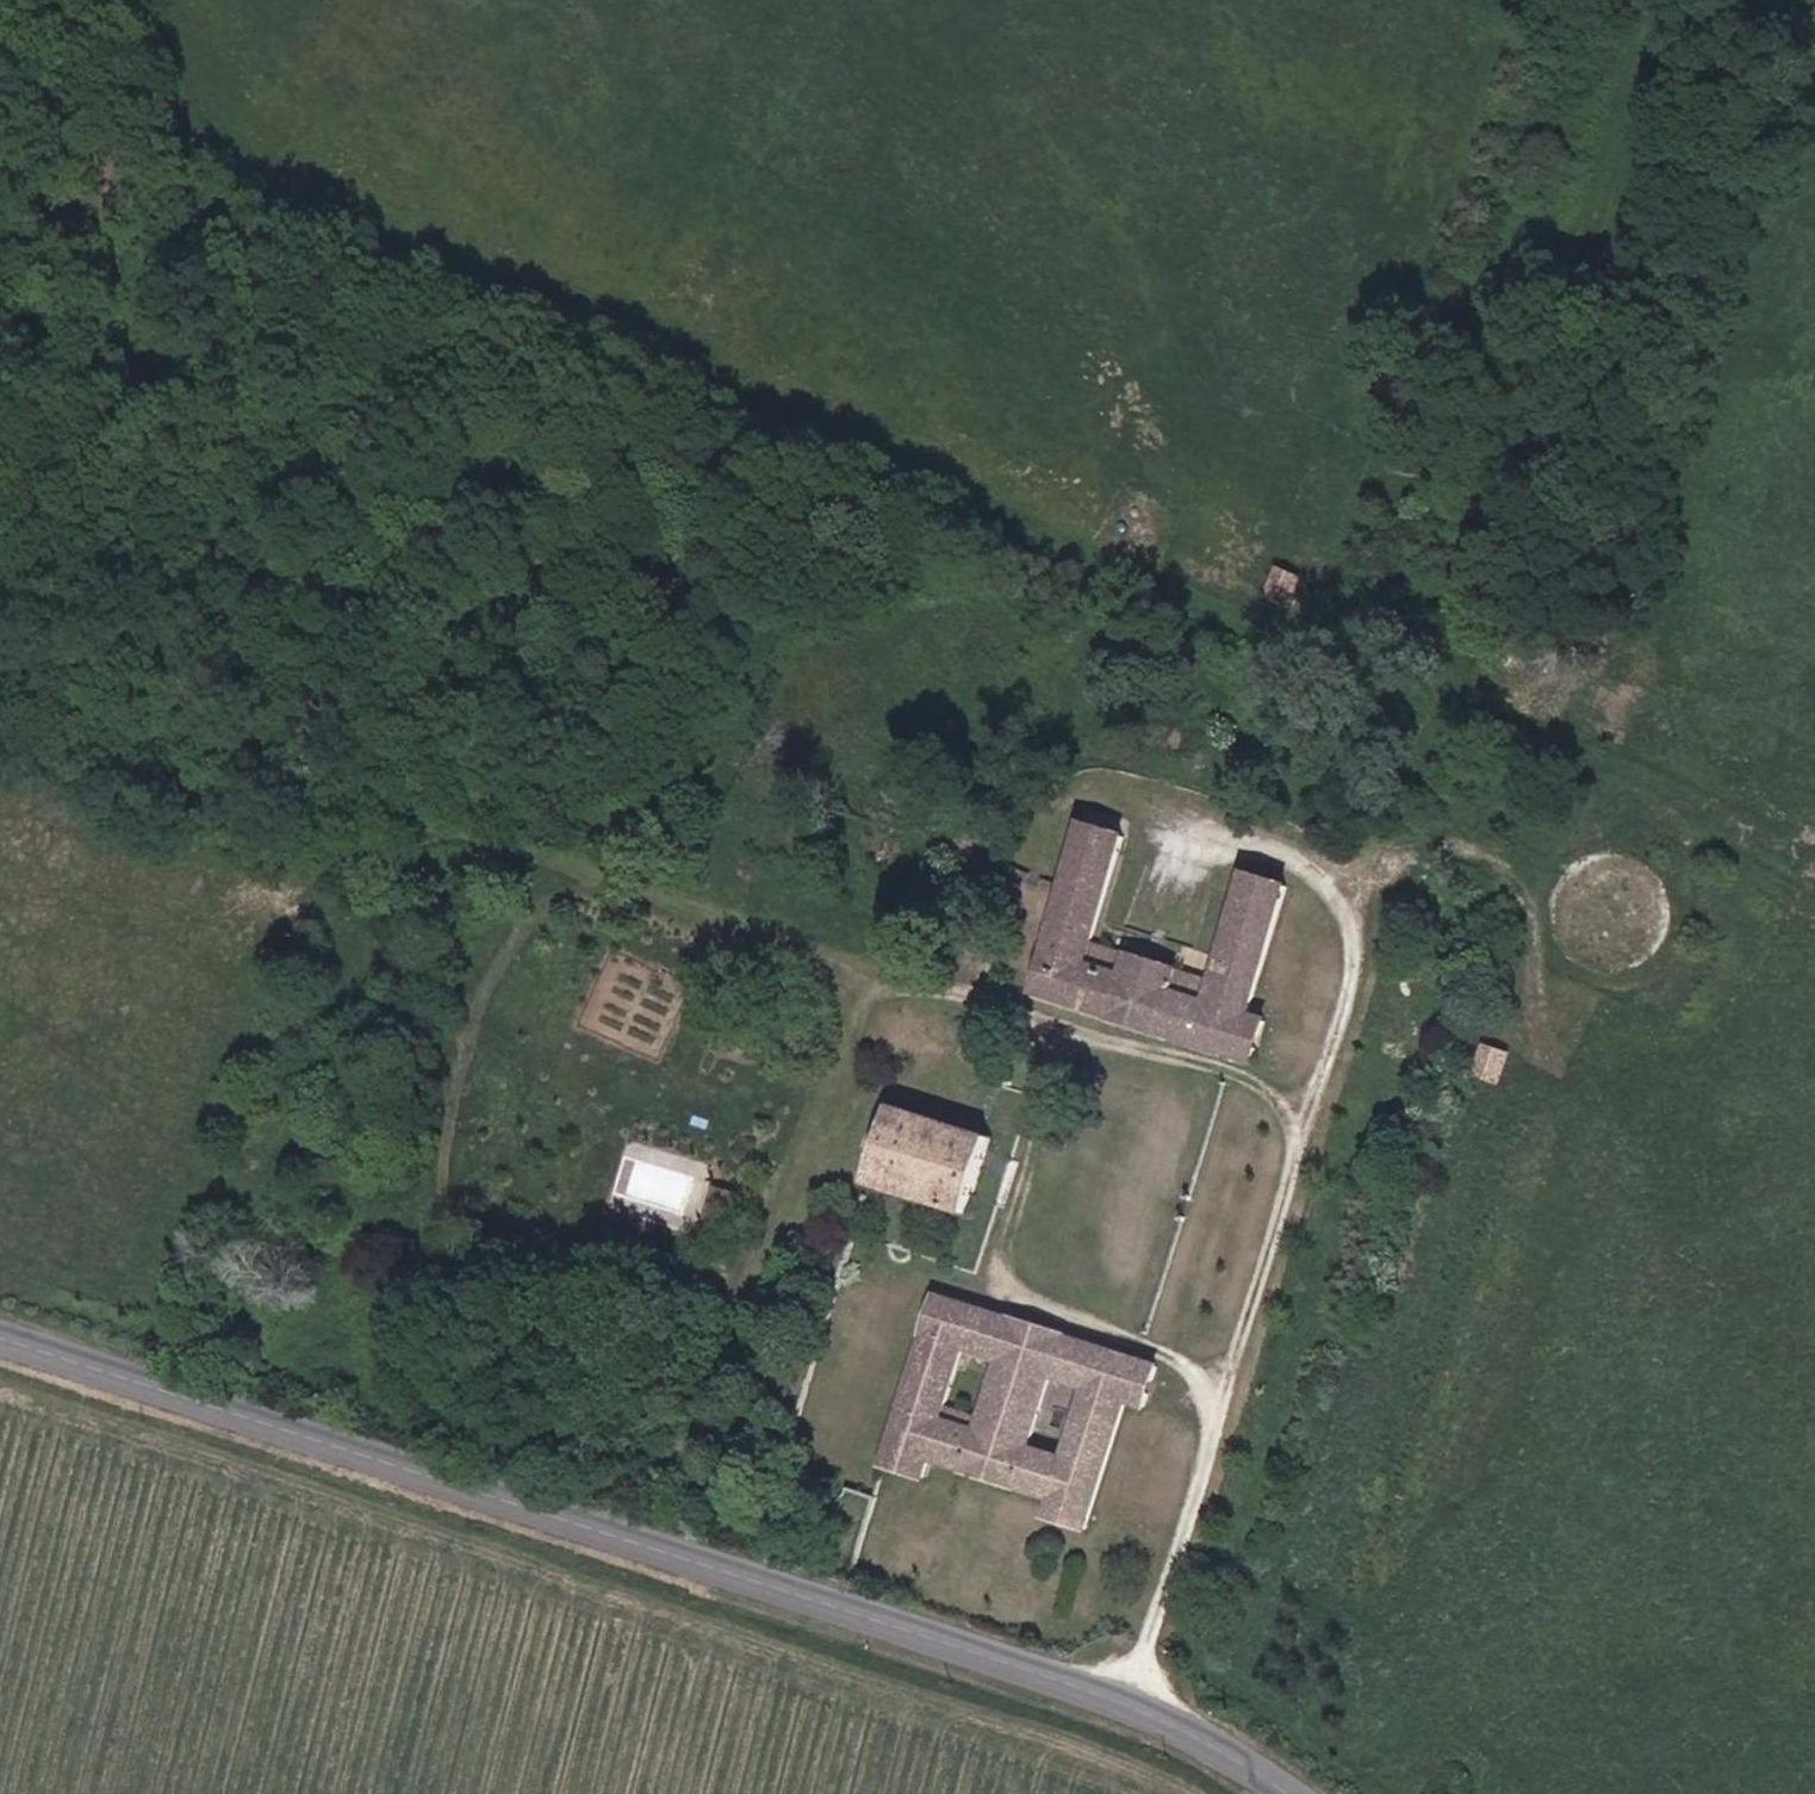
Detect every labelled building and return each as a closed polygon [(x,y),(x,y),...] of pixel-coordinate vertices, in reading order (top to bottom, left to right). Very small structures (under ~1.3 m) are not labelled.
[(1264,596),(1292,608),(1306,578),(1279,565),(1264,596)] [(1082,938),(1116,834),(1077,822),(1021,989),(1037,994),(1232,1057),(1249,1063),(1263,1020),(1244,1014),(1285,889),(1239,874),(1205,978),(1168,967),(1155,1000),(1112,986),(1122,951),(1082,938)] [(1474,1076),(1504,1083),(1512,1049),(1483,1042),(1474,1076)] [(962,1213),(966,1215),(991,1138),(895,1104),(868,1180),(962,1213)] [(972,1469),(1046,1495),(1040,1512),(1080,1527),(1124,1400),(1140,1406),(1154,1368),(1129,1360),(936,1298),(879,1461),(920,1476),(927,1454),(972,1469)]
